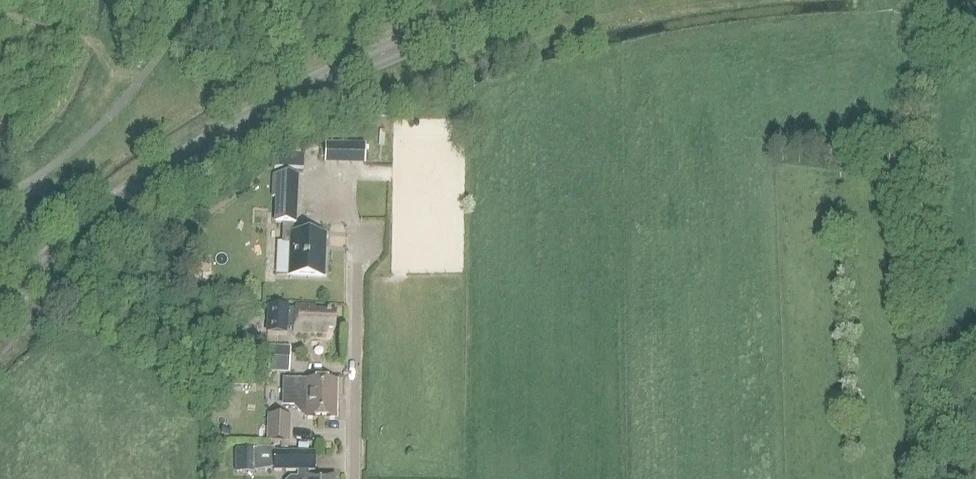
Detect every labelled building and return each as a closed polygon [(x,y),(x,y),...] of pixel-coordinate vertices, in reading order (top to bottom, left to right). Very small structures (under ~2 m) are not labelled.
[(364,163),(364,142),(326,142),(325,162),(364,163)] [(273,154),(273,167),(302,169),(303,156),(299,156),(273,154)] [(283,243),(277,243),(275,274),(325,277),(327,237),(292,235),(293,223),(295,223),(298,176),(274,175),(273,197),(277,197),(276,222),(284,223),(283,243)] [(269,307),(268,333),(286,334),(287,328),(294,328),(294,331),(327,333),(327,328),(335,329),(335,314),(315,313),(316,309),(295,308),(295,310),(288,310),(288,307),(269,307)] [(290,347),(269,346),(268,372),(289,372),(290,347)] [(246,370),(247,361),(235,360),(234,368),(246,370)] [(284,380),(283,406),(296,406),(296,408),(301,413),(304,413),(304,419),(336,420),(337,382),(284,380)] [(269,416),(268,441),(288,442),(290,417),(269,416)] [(237,473),(257,473),(257,450),(237,450),(237,473)] [(298,471),(298,478),(336,478),(336,476),(309,476),(309,471),(316,471),(316,453),(275,453),(275,471),(298,471)]
